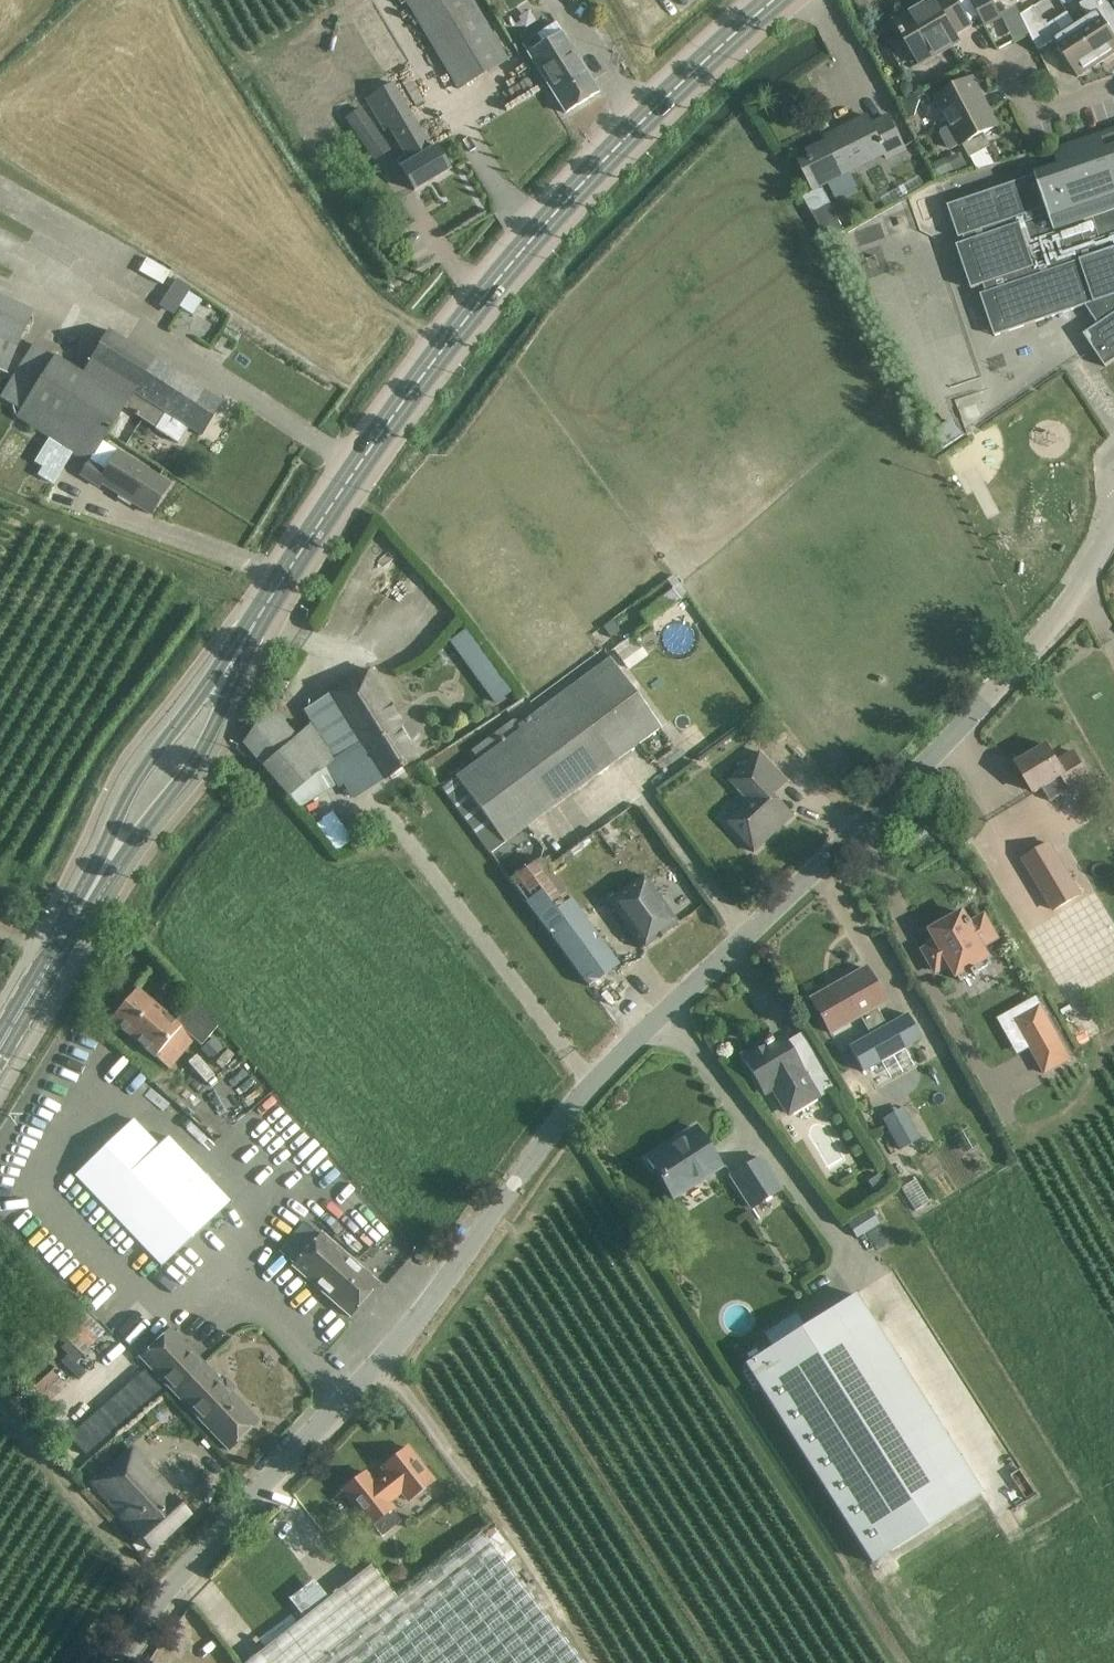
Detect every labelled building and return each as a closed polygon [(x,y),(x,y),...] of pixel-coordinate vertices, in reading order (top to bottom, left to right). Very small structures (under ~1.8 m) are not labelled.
[(459,89),(507,60),(471,0),(405,0),(459,89)] [(896,21),(921,64),(959,41),(954,34),(969,25),(955,0),(932,0),(896,21)] [(993,0),(971,0),(987,26),(1003,17),(993,0)] [(1113,53),(1113,35),(1107,24),(1113,20),(1113,12),(1106,0),(1085,0),(1080,4),(1088,16),(1075,24),(1100,62),(1113,53)] [(1100,62),(1075,24),(1063,32),(1055,20),(1047,26),(1035,7),(1021,16),(1037,49),(1052,39),(1077,77),(1100,62)] [(599,93),(561,32),(556,23),(522,44),(565,114),(599,93)] [(970,157),(989,147),(992,146),(984,132),(998,125),(973,78),(950,90),(946,83),(933,90),(937,97),(951,124),(942,130),(941,134),(948,148),(953,149),(962,144),(963,144),(970,157)] [(431,151),(391,84),(366,98),(384,129),(391,125),(397,135),(395,136),(411,162),(401,168),(414,191),(449,170),(436,147),(431,151)] [(361,108),(345,119),(374,161),(390,150),(361,108)] [(889,114),(871,123),(868,116),(836,132),(838,136),(807,151),(812,162),(802,167),(813,189),(886,153),(889,159),(907,150),(889,114)] [(1052,150),(1058,167),(1035,174),(1035,175),(948,205),(959,238),(964,236),(965,242),(956,245),(971,289),(984,285),(987,293),(981,295),(995,337),(1086,306),(1098,325),(1083,334),(1105,367),(1113,361),(1113,129),(1052,150)] [(997,162),(989,147),(970,157),(976,168),(979,167),(997,162)] [(829,205),(813,215),(828,241),(845,232),(829,205)] [(146,259),(139,272),(162,284),(169,271),(146,259)] [(157,306),(189,317),(197,292),(166,282),(157,306)] [(5,373),(34,312),(0,296),(0,371),(5,373)] [(106,434),(107,434),(124,408),(179,443),(188,428),(201,436),(222,402),(109,331),(82,374),(54,356),(16,417),(50,438),(73,453),(88,462),(106,434)] [(965,435),(957,423),(935,438),(943,449),(965,435)] [(106,434),(88,462),(80,475),(99,487),(101,483),(150,515),(170,485),(117,451),(102,442),(107,434),(106,434)] [(647,623),(678,599),(671,590),(640,613),(647,623)] [(512,693),(466,630),(449,642),(495,705),(512,693)] [(629,669),(646,656),(632,638),(615,651),(629,669)] [(478,760),(455,776),(441,787),(491,854),(661,728),(609,658),(519,724),(515,719),(471,751),(478,760)] [(403,724),(369,669),(303,711),(312,725),(297,737),(269,706),(244,744),(298,809),(337,785),(339,788),(343,785),(352,799),(417,758),(408,743),(418,733),(411,723),(403,724)] [(1042,787),(1050,801),(1070,789),(1073,794),(1092,782),(1074,752),(1057,761),(1048,746),(1017,764),(1034,791),(1042,787)] [(792,817),(772,796),(787,781),(759,752),(728,781),(747,801),(724,822),(753,853),(792,817)] [(1054,910),(1080,895),(1049,844),(1024,859),(1054,910)] [(540,860),(511,881),(588,986),(618,965),(540,860)] [(644,876),(608,902),(642,949),(678,923),(644,876)] [(997,938),(985,917),(973,923),(971,920),(968,921),(964,914),(958,916),(956,913),(936,925),(938,928),(933,931),(939,943),(925,951),(937,972),(951,964),(961,981),(974,974),(976,976),(981,974),(979,971),(992,964),(982,946),(997,938)] [(829,1033),(859,1016),(870,1035),(847,1048),(862,1074),(922,1040),(908,1013),(886,1026),(875,1007),(885,1001),(866,968),(811,1000),(829,1033)] [(136,989),(110,1019),(153,1055),(163,1063),(168,1067),(193,1038),(202,1046),(218,1027),(194,999),(175,1022),(136,989)] [(1046,1073),(1071,1059),(1042,1004),(1016,1018),(1046,1073)] [(789,1054),(783,1044),(777,1034),(742,1056),(765,1095),(772,1091),(787,1116),(834,1087),(816,1056),(799,1066),(792,1053),(789,1054)] [(134,1119),(74,1176),(161,1268),(231,1201),(168,1136),(159,1145),(134,1119)] [(920,1139),(909,1119),(890,1130),(901,1150),(920,1139)] [(695,1128),(649,1158),(674,1197),(720,1167),(695,1128)] [(760,1157),(731,1176),(752,1208),(781,1190),(760,1157)] [(879,1175),(868,1182),(874,1192),(886,1184),(879,1175)] [(870,1210),(848,1224),(857,1238),(879,1223),(870,1210)] [(321,1233),(319,1236),(303,1222),(279,1250),(294,1264),(292,1266),(350,1317),(380,1284),(321,1233)] [(982,1493),(855,1294),(744,1365),(871,1564),(982,1493)] [(170,1329),(140,1357),(229,1450),(259,1422),(170,1329)] [(132,1447),(91,1483),(152,1551),(191,1515),(132,1447)] [(409,1500),(433,1481),(408,1448),(384,1467),(390,1476),(376,1487),(366,1473),(344,1490),(382,1538),(401,1522),(391,1509),(393,1508),(387,1500),(401,1489),(409,1500)] [(481,1532),(397,1598),(371,1565),(246,1662),(583,1662),(481,1532)] [(412,1578),(401,1564),(387,1575),(398,1590),(412,1578)]
